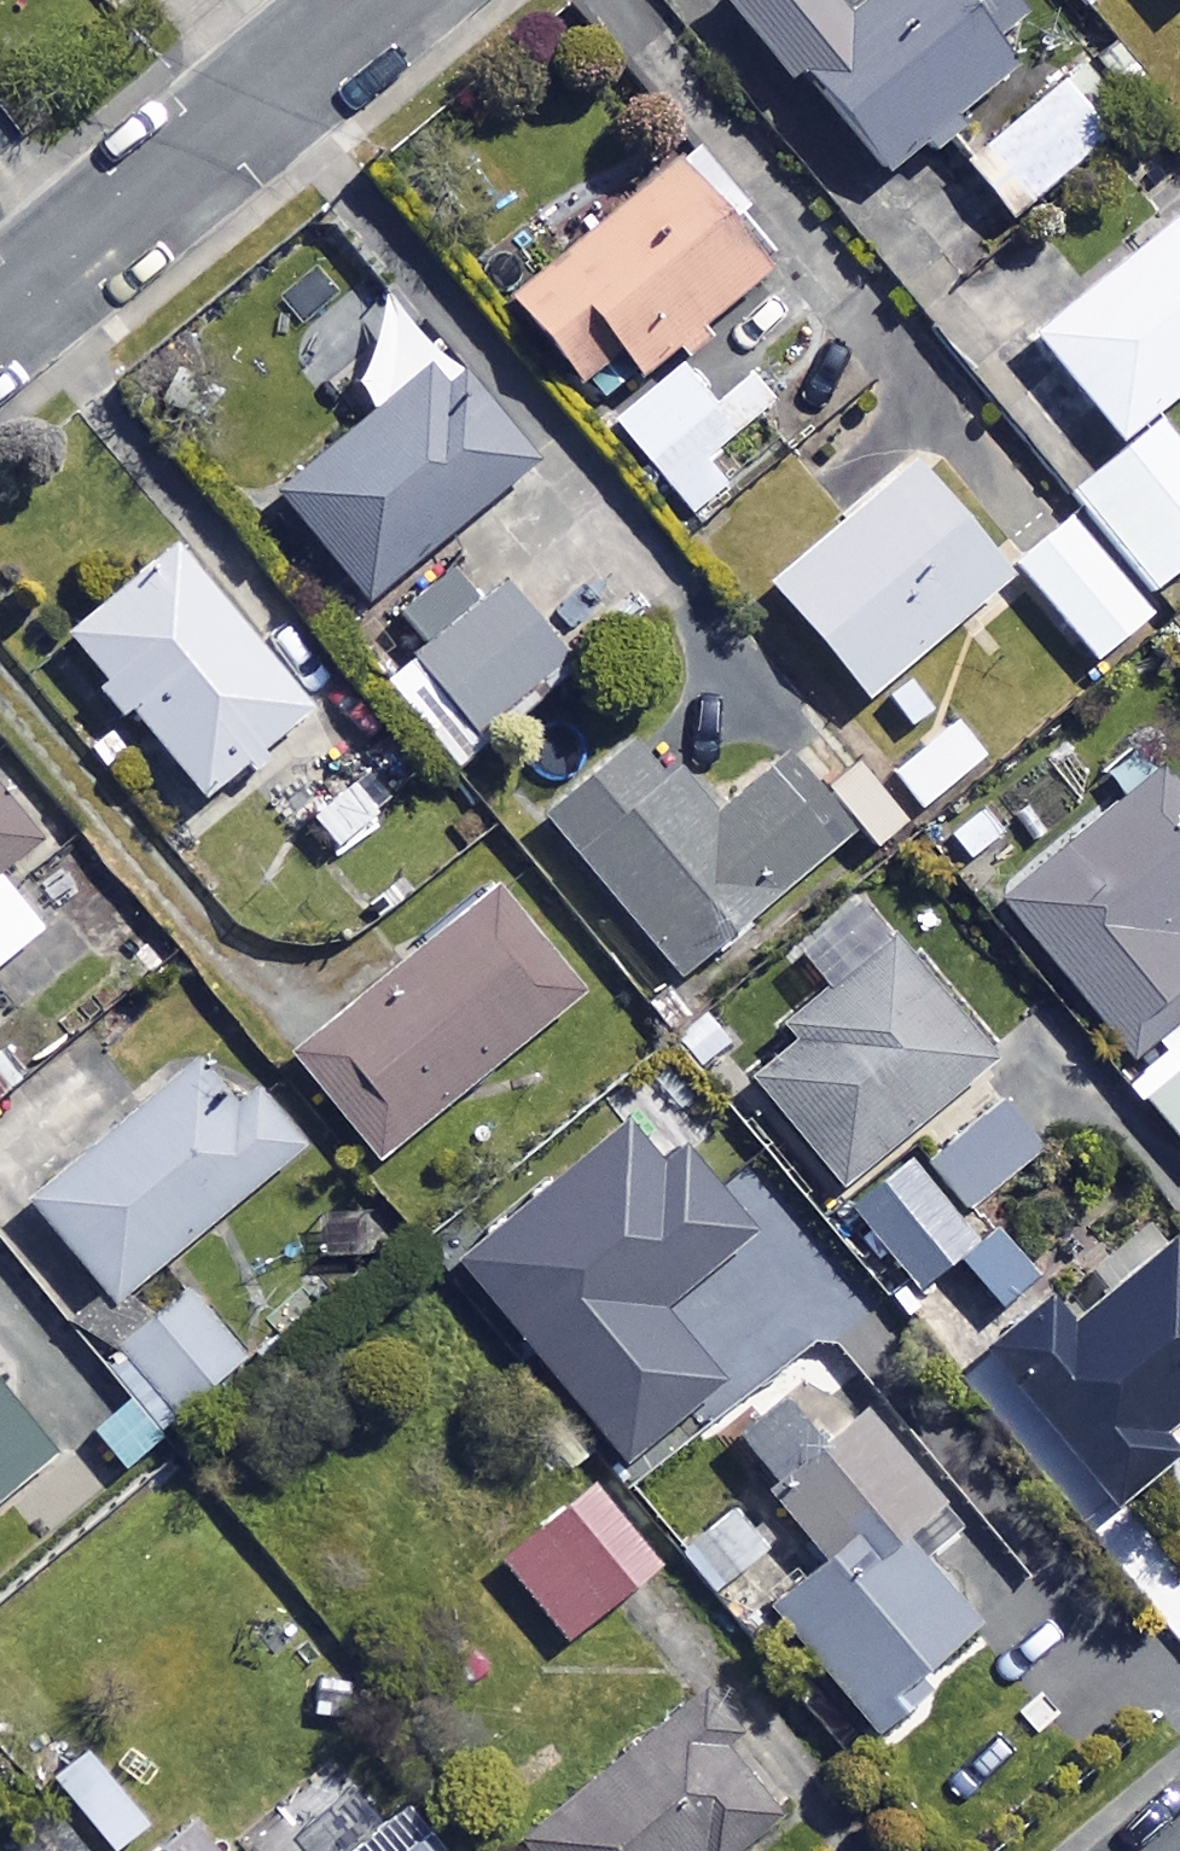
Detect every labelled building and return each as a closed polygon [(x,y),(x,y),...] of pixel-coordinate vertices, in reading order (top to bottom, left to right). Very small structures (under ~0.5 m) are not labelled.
[(833,0),(731,0),(725,5),(796,92),(810,80),(893,184),(1022,80),(977,24),(1007,0),(894,0),(857,30),(833,0)] [(965,165),(1018,230),(1119,148),(1065,83),(965,165)] [(784,270),(695,163),(518,309),(586,391),(624,358),(646,384),(784,270)] [(1038,343),(1130,456),(1078,498),(1161,601),(1179,585),(1179,452),(1157,423),(1179,405),(1179,228),(1038,343)] [(359,280),(328,241),(252,300),(283,340),(359,280)] [(539,473),(453,369),(288,505),(374,609),(539,473)] [(716,412),(684,372),(618,425),(695,521),(802,436),(756,379),(716,412)] [(869,707),(1014,585),(918,470),(773,592),(869,707)] [(1154,622),(1067,520),(1014,565),(1101,667),(1154,622)] [(317,717),(179,555),(74,644),(212,806),(317,717)] [(477,617),(451,586),(395,633),(483,738),(570,665),(507,591),(477,617)] [(987,764),(954,723),(891,772),(924,814),(987,764)] [(677,797),(641,752),(553,824),(685,987),(858,846),(791,764),(723,819),(694,783),(677,797)] [(1137,1061),(1179,1025),(1179,810),(1157,782),(1008,907),(1137,1061)] [(357,784),(308,824),(342,866),(391,826),(357,784)] [(0,798),(0,971),(45,934),(1,881),(41,848),(0,798)] [(582,1008),(498,905),(301,1065),(385,1168),(582,1008)] [(999,1071),(897,949),(793,1035),(805,1049),(758,1089),(848,1197),(999,1071)] [(1130,1091),(1179,1141),(1179,1041),(1130,1091)] [(233,1130),(193,1082),(38,1210),(121,1310),(310,1154),(267,1102),(233,1130)] [(1047,1154),(1001,1098),(926,1159),(972,1215),(1047,1154)] [(459,1262),(628,1464),(731,1379),(667,1303),(758,1228),(686,1141),(665,1159),(632,1119),(459,1262)] [(962,1268),(984,1251),(913,1160),(851,1209),(922,1299),(962,1268)] [(984,1251),(962,1268),(1000,1317),(1045,1282),(1006,1233),(984,1251)] [(1175,1243),(1072,1327),(1050,1300),(987,1352),(1120,1513),(1179,1464),(1179,1455),(1168,1441),(1179,1431),(1179,1249),(1175,1243)] [(54,1460),(0,1395),(0,1506),(54,1460)] [(133,1401),(92,1437),(129,1479),(170,1443),(133,1401)] [(950,1505),(878,1419),(833,1458),(790,1407),(736,1453),(836,1571),(780,1619),(880,1738),(929,1697),(921,1687),(984,1633),(907,1542),(950,1505)] [(660,1573),(599,1495),(508,1566),(569,1644),(660,1573)] [(710,1703),(528,1847),(531,1850),(744,1850),(795,1811),(710,1703)] [(97,1767),(65,1793),(115,1850),(125,1850),(151,1829),(97,1767)] [(200,1830),(173,1850),(217,1850),(200,1830)] [(434,1841),(421,1850),(442,1850),(434,1841)]
